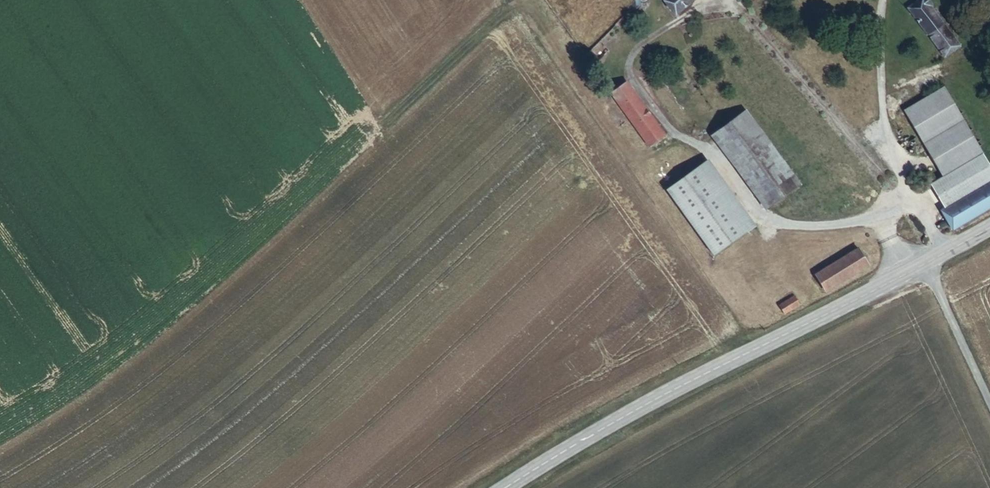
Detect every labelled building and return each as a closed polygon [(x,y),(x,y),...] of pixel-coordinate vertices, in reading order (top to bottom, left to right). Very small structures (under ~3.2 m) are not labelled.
[(953,43),(968,32),(947,0),(925,0),(953,43)] [(633,60),(617,71),(654,126),(670,115),(633,60)] [(908,93),(946,159),(987,136),(950,70),(908,93)] [(750,99),(726,114),(778,192),(802,176),(750,99)] [(947,192),(989,167),(989,142),(987,136),(946,159),(932,166),(947,192)] [(705,146),(671,168),(716,236),(750,214),(705,146)] [(989,190),(989,167),(943,194),(953,211),(989,190)] [(859,232),(816,257),(825,272),(868,249),(859,232)] [(791,277),(777,288),(783,296),(798,286),(791,277)] [(783,315),(800,305),(794,295),(777,305),(783,315)]
